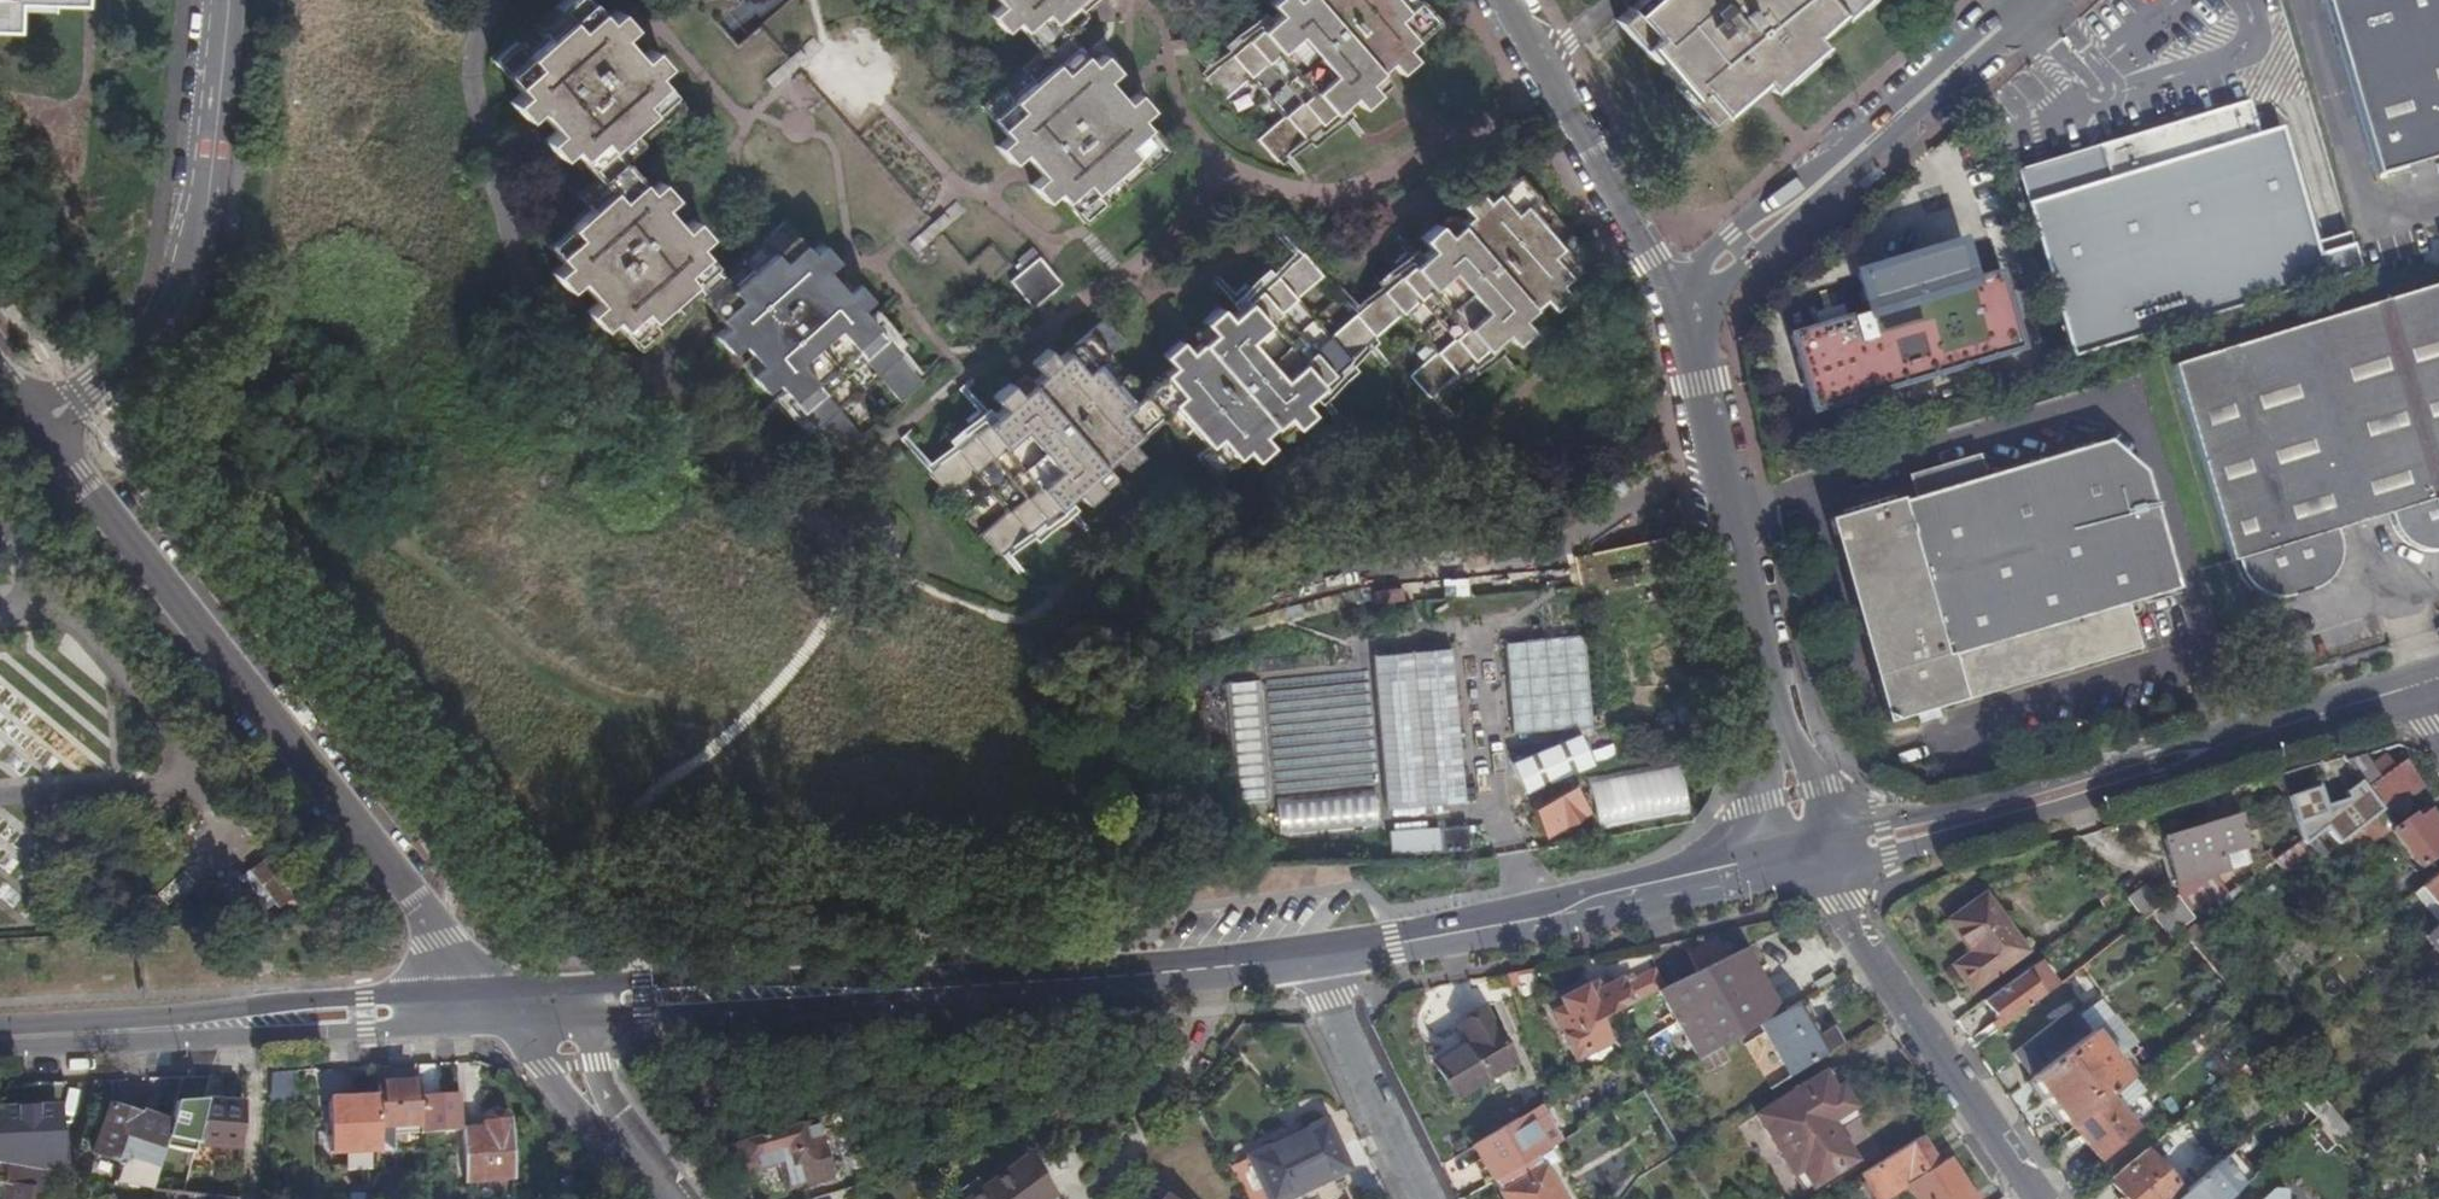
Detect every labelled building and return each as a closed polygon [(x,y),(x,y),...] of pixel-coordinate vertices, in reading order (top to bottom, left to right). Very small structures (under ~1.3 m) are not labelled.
[(8,26),(9,4),(38,5),(39,0),(0,0),(0,26),(8,26)] [(607,190),(622,180),(630,173),(608,147),(632,125),(646,112),(672,141),(694,121),(668,91),(658,99),(652,91),(661,84),(652,73),(664,63),(649,47),(638,58),(618,35),(630,25),(616,9),(605,19),(596,10),(587,18),(581,10),(589,2),(587,0),(564,0),(555,8),(566,20),(526,54),(516,43),(494,62),(506,76),(515,68),(522,76),(513,84),(521,93),(511,102),(524,118),(535,109),(556,132),(545,141),(559,157),(570,148),(578,157),(587,149),(594,157),(585,165),(607,190)] [(999,5),(988,14),(1003,31),(1014,22),(1022,31),(1031,23),(1038,31),(1029,39),(1039,51),(1062,31),(1052,21),(1071,3),(1082,15),(1099,0),(994,0),(999,5)] [(1296,1),(1295,0),(1275,0),(1271,3),(1280,14),(1269,24),(1260,13),(1244,26),(1253,38),(1244,46),(1251,55),(1244,61),(1236,53),(1206,79),(1225,101),(1250,79),(1284,118),(1259,140),(1277,162),(1308,136),(1300,127),(1309,120),(1316,128),(1326,120),(1336,131),(1351,117),(1342,106),(1353,97),(1361,107),(1377,93),(1368,83),(1391,64),(1400,73),(1416,59),(1407,49),(1417,41),(1409,32),(1417,26),(1425,34),(1438,22),(1419,1),(1408,10),(1399,0),(1297,0),(1296,1)] [(1662,56),(1658,60),(1680,85),(1685,81),(1696,95),(1690,100),(1713,127),(1738,105),(1750,95),(1760,86),(1768,96),(1773,92),(1800,69),(1794,62),(1807,50),(1810,54),(1823,42),(1815,33),(1840,11),(1844,15),(1857,3),(1855,0),(1646,0),(1621,21),(1644,48),(1647,46),(1652,42),(1662,56)] [(2377,173),(2438,154),(2438,0),(2325,0),(2377,173)] [(1125,102),(1124,101),(1116,91),(1106,80),(1116,71),(1113,68),(1102,55),(1091,64),(1062,31),(1039,51),(1041,52),(1024,68),(1021,70),(1032,83),(1013,100),(1003,88),(981,107),(992,119),(993,120),(1001,113),(1008,121),(1000,129),(1008,138),(997,147),(1011,163),(1022,154),(1042,176),(1031,185),(1046,202),(1056,192),(1064,202),(1074,194),(1080,202),(1072,210),(1084,223),(1107,204),(1095,191),(1115,174),(1126,187),(1168,150),(1139,118),(1150,109),(1136,93),(1125,102)] [(2248,104),(2099,149),(2109,182),(2028,207),(2074,361),(2362,274),(2354,247),(2319,258),(2281,131),(2258,137),(2248,104)] [(2109,182),(2099,149),(2017,173),(2028,207),(2109,182)] [(1591,257),(1571,235),(1558,246),(1524,207),(1537,196),(1517,174),(1504,185),(1503,187),(1510,195),(1503,201),(1495,194),(1485,201),(1475,191),(1460,205),(1469,215),(1447,235),(1437,224),(1421,238),(1430,249),(1420,258),(1410,248),(1394,261),(1404,272),(1394,280),(1402,290),(1394,296),(1386,288),(1355,315),(1373,335),(1375,339),(1403,314),(1437,352),(1411,374),(1411,376),(1430,397),(1460,370),(1453,362),(1460,355),(1467,364),(1477,355),(1487,366),(1503,353),(1493,342),(1504,333),(1514,344),(1529,330),(1520,318),(1542,298),(1552,310),(1568,295),(1558,284),(1568,276),(1560,267),(1568,261),(1576,269),(1591,257)] [(630,188),(622,180),(607,190),(588,207),(578,196),(577,197),(587,208),(568,225),(558,214),(536,233),(548,246),(556,239),(563,247),(555,254),(563,263),(553,273),(567,289),(578,280),(597,302),(587,311),(601,328),(611,318),(620,328),(628,321),(635,328),(627,335),(639,350),(661,330),(651,318),(669,302),(680,314),(681,312),(671,300),(690,284),(699,294),(721,275),(710,263),(702,270),(695,263),(703,256),(695,246),(706,236),(692,220),(681,230),(661,207),(672,198),(657,182),(647,190),(638,181),(630,188)] [(924,384),(897,353),(889,361),(882,353),(891,345),(883,336),(893,326),(879,310),(869,320),(860,309),(870,300),(856,284),(846,293),(825,270),(836,261),(822,244),(811,253),(803,244),(795,251),(788,244),(795,236),(783,222),(762,241),(772,253),(733,288),(721,275),(699,294),(713,309),(721,302),(728,310),(720,317),(728,327),(718,336),(732,352),(742,343),(762,365),(752,375),(766,391),(776,382),(785,392),(775,401),(789,418),(799,408),(808,417),(816,410),(823,418),(814,426),(841,456),(863,437),(840,411),(879,376),(902,401),(903,402),(924,384)] [(1970,283),(1959,245),(1857,277),(1867,315),(1789,338),(1812,413),(1991,357),(2020,348),(2000,275),(1970,283)] [(1294,427),(1309,413),(1302,403),(1312,394),(1322,404),(1338,391),(1328,379),(1338,371),(1331,362),(1338,355),(1346,364),(1375,339),(1373,335),(1355,315),(1330,336),(1296,297),(1322,275),(1302,254),(1273,279),(1280,288),(1272,295),(1264,287),(1255,295),(1246,284),(1229,298),(1239,309),(1229,318),(1220,307),(1203,321),(1213,332),(1190,352),(1180,341),(1164,356),(1173,367),(1164,375),(1171,383),(1164,390),(1156,382),(1142,394),(1158,414),(1161,418),(1173,407),(1208,446),(1196,457),(1215,479),(1229,467),(1221,459),(1230,452),(1237,460),(1246,452),(1255,461),(1271,447),(1262,437),(1285,417),(1294,427)] [(1010,280),(1034,306),(1061,282),(1036,256),(1010,280)] [(2175,364),(2234,560),(2239,558),(2240,561),(2248,575),(2257,584),(2270,591),(2289,594),(2295,594),(2296,596),(2312,592),(2311,589),(2324,580),(2329,574),(2334,566),(2338,553),(2339,546),(2339,535),(2337,527),(2389,511),(2394,522),(2405,535),(2416,542),(2428,546),(2438,547),(2438,281),(2175,364)] [(1105,319),(1075,345),(1082,354),(1075,361),(1067,353),(1057,361),(1048,351),(1032,365),(1041,375),(1018,395),(1009,385),(993,398),(1002,409),(991,418),(982,408),(966,421),(975,432),(965,441),(973,449),(965,456),(958,447),(928,474),(946,496),(973,473),(1007,512),(981,535),(1000,557),(1031,531),(1023,522),(1031,516),(1038,524),(1048,516),(1058,527),(1074,513),(1064,502),(1075,493),(1084,504),(1100,490),(1090,479),(1113,459),(1123,470),(1139,456),(1130,445),(1139,437),(1131,428),(1139,421),(1147,430),(1161,418),(1158,414),(1142,394),(1131,404),(1096,365),(1124,341),(1105,319)] [(1295,427),(1311,414),(1309,413),(1294,427),(1295,427)] [(1837,524),(1895,720),(1916,714),(1937,708),(2132,650),(2120,609),(2179,591),(2145,473),(2109,442),(1988,479),(1917,500),(1837,524)] [(1272,448),(1271,447),(1255,461),(1256,462),(1272,448)] [(1911,477),(1917,500),(1988,479),(1982,456),(1911,477)] [(1688,554),(1682,528),(1666,532),(1672,558),(1688,554)] [(1589,728),(1579,620),(1539,623),(1541,641),(1502,644),(1512,735),(1589,728)] [(1465,802),(1449,649),(1371,657),(1387,810),(1465,802)] [(1277,801),(1279,834),(1382,827),(1377,744),(1372,744),(1368,678),(1260,685),(1260,679),(1229,681),(1237,803),(1277,801)] [(1940,719),(1937,708),(1916,714),(1919,726),(1940,719)] [(1511,764),(1523,792),(1590,764),(1577,735),(1511,764)] [(2362,825),(2356,829),(2365,841),(2392,822),(2384,812),(2422,785),(2404,760),(2393,767),(2386,757),(2373,766),(2366,754),(2346,759),(2360,782),(2381,809),(2362,825)] [(1689,813),(1679,763),(1589,779),(1598,830),(1689,813)] [(2381,809),(2360,782),(2340,796),(2362,825),(2381,809)] [(1584,811),(1569,786),(1530,809),(1541,835),(1584,811)] [(2429,812),(2416,821),(2412,816),(2392,831),(2418,867),(2438,852),(2438,826),(2429,812)] [(2259,829),(2252,815),(2163,841),(2175,883),(2194,918),(2273,860),(2266,850),(2250,863),(2242,834),(2259,829)] [(1470,850),(1467,826),(1388,834),(1390,858),(1470,850)] [(2296,863),(2312,853),(2302,840),(2287,851),(2296,863)] [(2421,886),(2438,906),(2438,870),(2421,886)] [(261,871),(241,872),(242,898),(262,897),(261,871)] [(2129,896),(2145,918),(2152,913),(2162,905),(2145,884),(2129,896)] [(2113,900),(2103,886),(2093,893),(2103,907),(2113,900)] [(2412,893),(2438,923),(2438,922),(2438,906),(2421,886),(2412,893)] [(2152,913),(2170,936),(2180,929),(2194,918),(2176,894),(2162,905),(2152,913)] [(1954,964),(1972,989),(2026,950),(1985,895),(1948,921),(1971,953),(1954,964)] [(2438,923),(2424,935),(2437,950),(2438,953),(2438,922),(2438,923)] [(2197,923),(2184,934),(2196,947),(2209,937),(2197,923)] [(1698,972),(1726,958),(1717,940),(1689,953),(1698,972)] [(1745,978),(1757,971),(1744,949),(1726,958),(1698,972),(1664,989),(1658,992),(1699,1060),(1718,1048),(1758,1025),(1769,1018),(1745,978)] [(1993,1022),(1998,1029),(2056,985),(2038,961),(1984,1000),(1997,1019),(1993,1022)] [(1631,975),(1602,990),(1588,997),(1583,988),(1561,1001),(1565,1009),(1577,1029),(1565,1035),(1579,1060),(1612,1043),(1601,1020),(1658,992),(1664,989),(1653,970),(1634,980),(1631,975)] [(1780,1012),(1757,971),(1745,978),(1769,1018),(1780,1012)] [(1588,997),(1602,990),(1597,981),(1583,988),(1588,997)] [(2078,1016),(2072,1008),(2013,1054),(2031,1078),(2091,1032),(2113,1016),(2100,999),(2078,1016)] [(1758,1025),(1791,1076),(1841,1045),(1830,1027),(1820,1033),(1799,1000),(1780,1012),(1769,1018),(1758,1025)] [(1577,1029),(1565,1009),(1555,1015),(1565,1035),(1577,1029)] [(1456,1099),(1515,1063),(1484,1011),(1457,1028),(1466,1044),(1435,1063),(1456,1099)] [(2031,1078),(2050,1103),(2103,1061),(2109,1056),(2091,1032),(2031,1078)] [(2109,1056),(2127,1079),(2138,1069),(2121,1047),(2109,1056)] [(1726,1061),(1718,1048),(1699,1060),(1706,1073),(1726,1061)] [(2121,1084),(2127,1079),(2109,1056),(2103,1061),(2121,1084)] [(2108,1096),(2121,1084),(2103,1061),(2050,1103),(2069,1129),(2072,1127),(2108,1096)] [(419,1123),(420,1131),(461,1129),(461,1128),(458,1095),(435,1096),(433,1062),(416,1063),(417,1081),(419,1123)] [(1765,1127),(1837,1081),(1829,1069),(1757,1115),(1765,1127)] [(270,1071),(268,1105),(285,1104),(287,1070),(270,1071)] [(287,1070),(285,1104),(297,1103),(295,1070),(287,1070)] [(2044,1108),(2050,1103),(2031,1078),(2025,1082),(2044,1108)] [(388,1120),(389,1124),(419,1123),(417,1081),(399,1082),(377,1083),(377,1095),(378,1120),(388,1120)] [(1853,1107),(1837,1081),(1765,1127),(1781,1153),(1794,1145),(1853,1107)] [(2298,1094),(2316,1116),(2317,1118),(2329,1107),(2309,1084),(2297,1094),(2298,1094)] [(378,1120),(377,1095),(327,1098),(328,1151),(378,1148),(378,1125),(378,1120)] [(2108,1096),(2072,1127),(2099,1159),(2135,1128),(2108,1096)] [(167,1137),(194,1145),(194,1143),(204,1100),(195,1098),(193,1107),(176,1103),(167,1137)] [(115,1099),(113,1106),(133,1113),(136,1106),(115,1099)] [(241,1100),(205,1099),(204,1100),(194,1143),(239,1147),(241,1100)] [(761,1136),(803,1124),(797,1100),(782,1104),(753,1113),(761,1136)] [(2044,1108),(2064,1134),(2069,1129),(2050,1103),(2044,1108)] [(133,1113),(113,1106),(108,1104),(91,1152),(118,1161),(118,1164),(120,1166),(138,1114),(133,1113)] [(1541,1106),(1525,1115),(1473,1146),(1494,1181),(1536,1155),(1546,1150),(1561,1141),(1541,1106)] [(1819,1183),(1855,1159),(1835,1128),(1831,1130),(1827,1125),(1854,1108),(1853,1107),(1794,1145),(1819,1183)] [(2338,1143),(2351,1133),(2329,1107),(2317,1118),(2338,1143)] [(461,1129),(465,1180),(513,1177),(507,1117),(501,1112),(488,1112),(482,1119),(482,1126),(461,1128),(461,1129)] [(138,1150),(159,1157),(168,1123),(138,1113),(138,1114),(120,1166),(131,1169),(138,1150)] [(761,1136),(753,1113),(722,1122),(730,1144),(732,1144),(761,1136)] [(761,1136),(732,1144),(741,1172),(780,1161),(787,1189),(825,1179),(830,1171),(816,1120),(811,1122),(803,1124),(761,1136)] [(1285,1136),(1248,1153),(1251,1160),(1269,1198),(1287,1198),(1313,1187),(1319,1198),(1363,1198),(1326,1121),(1286,1140),(1285,1136)] [(1948,1157),(1936,1165),(1918,1138),(1861,1174),(1877,1198),(1882,1198),(1908,1183),(1918,1198),(1975,1198),(1948,1157)] [(1794,1145),(1781,1153),(1806,1191),(1819,1183),(1794,1145)] [(2171,1181),(2144,1149),(2108,1180),(2125,1198),(2175,1198),(2182,1194),(2171,1181)] [(2233,1150),(2224,1158),(2245,1183),(2254,1175),(2233,1150)] [(1505,1198),(1538,1198),(1557,1188),(1544,1167),(1543,1167),(1536,1155),(1494,1181),(1501,1192),(1505,1198)] [(1055,1195),(1025,1157),(968,1198),(1049,1198),(1055,1195)] [(2175,1198),(2227,1198),(2245,1183),(2224,1158),(2191,1186),(2182,1194),(2175,1198)] [(1251,1160),(1235,1168),(1254,1198),(1269,1198),(1251,1160)] [(1154,1168),(1132,1198),(1195,1198),(1154,1168)] [(2180,1173),(2171,1181),(2182,1194),(2191,1186),(2180,1173)] [(45,1179),(33,1177),(30,1190),(3,1185),(1,1198),(28,1198),(29,1198),(34,1198),(41,1198),(45,1179)] [(153,1188),(151,1198),(191,1198),(192,1194),(183,1193),(153,1188)] [(1557,1188),(1538,1198),(1563,1198),(1557,1188)] [(2286,1189),(2270,1189),(2258,1198),(2284,1198),(2286,1189)]
